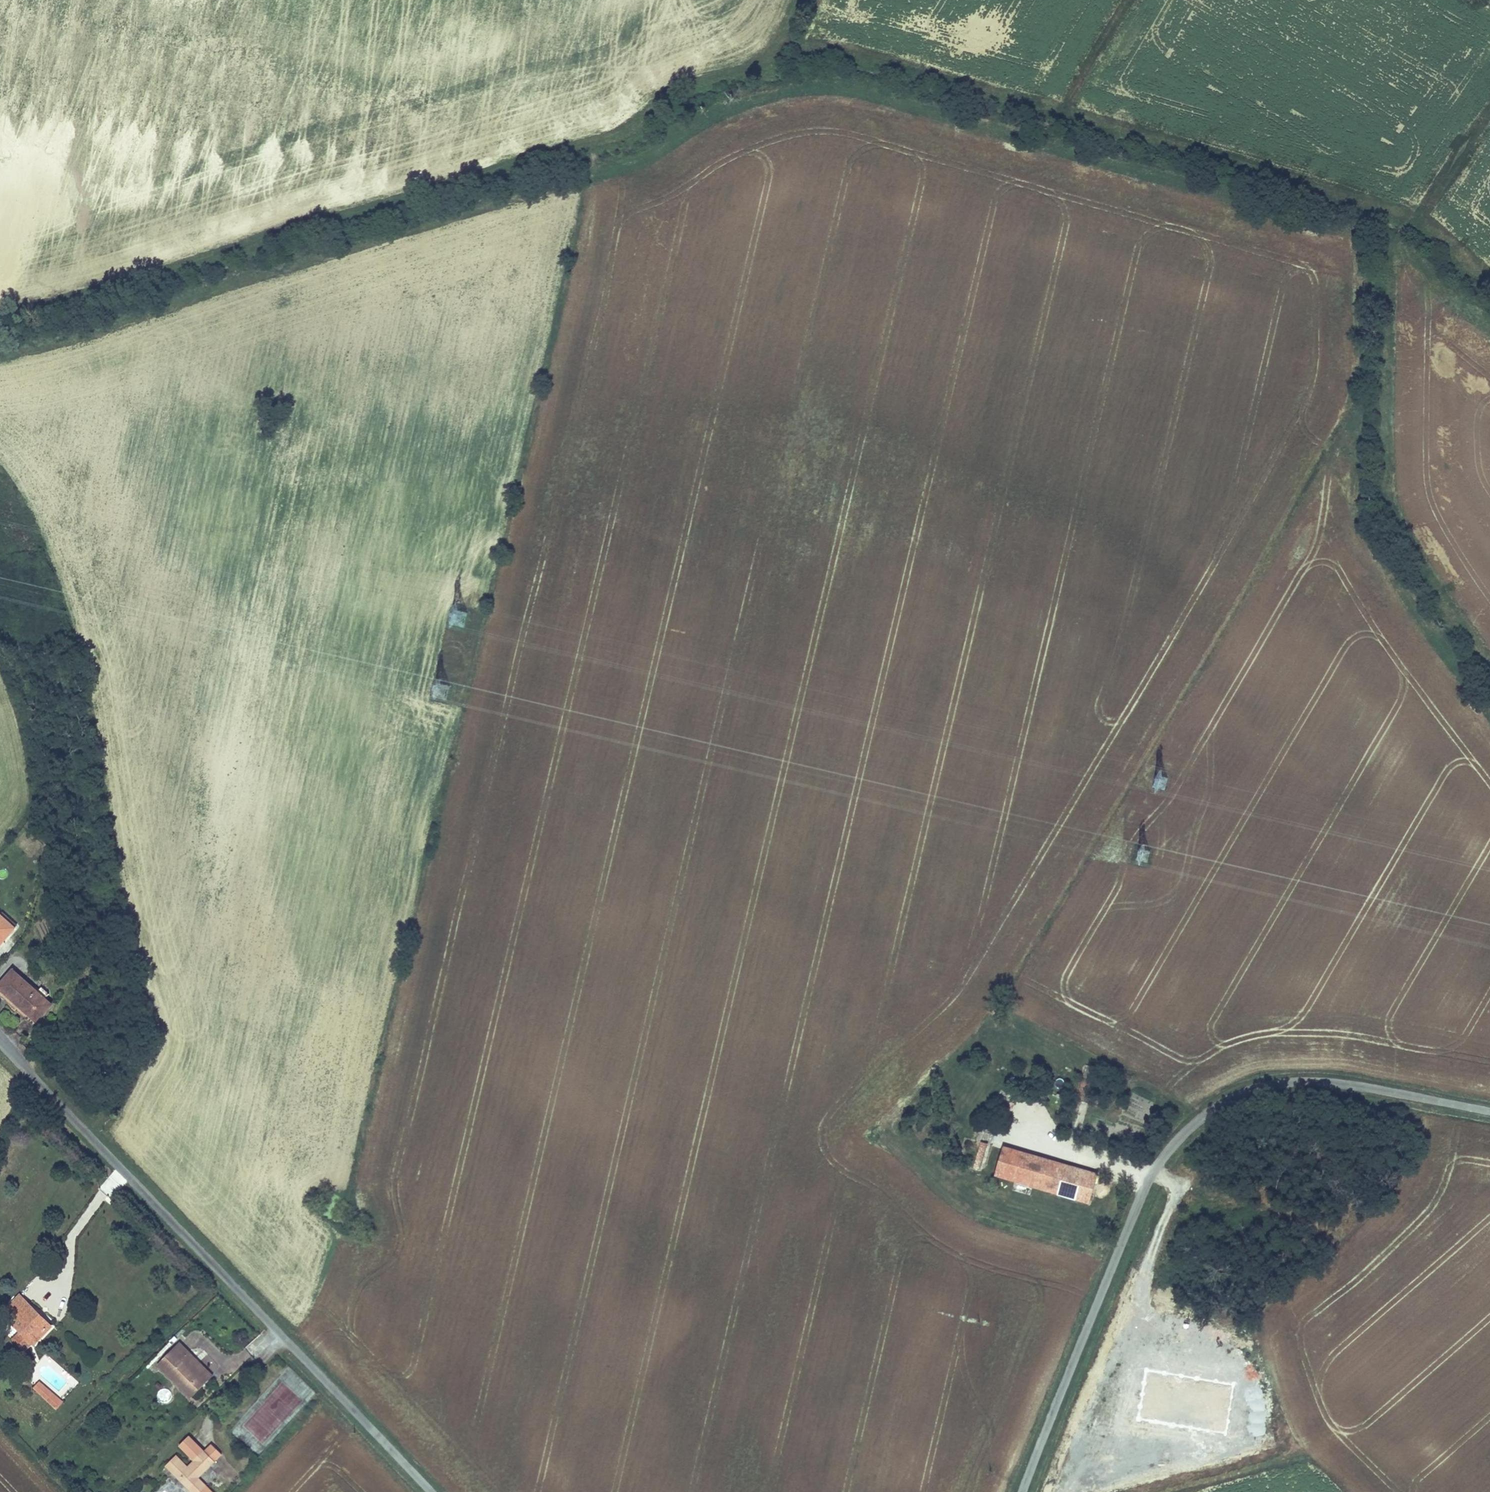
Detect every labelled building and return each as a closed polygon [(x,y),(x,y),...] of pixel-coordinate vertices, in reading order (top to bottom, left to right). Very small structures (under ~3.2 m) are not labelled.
[(1154,788),(1164,789),(1165,782),(1155,781),(1154,788)] [(13,929),(0,918),(0,943),(13,929)] [(37,1023),(54,1005),(16,970),(0,987),(0,989),(37,1023)] [(1050,1192),(1057,1162),(1059,1151),(1035,1146),(1033,1156),(978,1143),(971,1173),(1050,1192)] [(1092,1169),(1057,1162),(1050,1192),(1083,1199),(1092,1169)] [(51,1330),(43,1323),(45,1320),(40,1315),(38,1317),(22,1301),(9,1312),(16,1320),(12,1324),(33,1347),(51,1330)] [(191,1396),(207,1381),(185,1358),(188,1355),(180,1346),(161,1364),(191,1396)] [(210,1377),(188,1355),(185,1358),(207,1381),(210,1377)] [(237,1422),(264,1447),(316,1392),(289,1367),(237,1422)] [(34,1388),(44,1398),(51,1392),(41,1381),(34,1388)] [(55,1410),(62,1403),(51,1392),(44,1398),(55,1410)] [(182,1486),(187,1491),(205,1491),(206,1491),(197,1481),(214,1465),(205,1455),(188,1471),(178,1460),(167,1470),(182,1486)]
